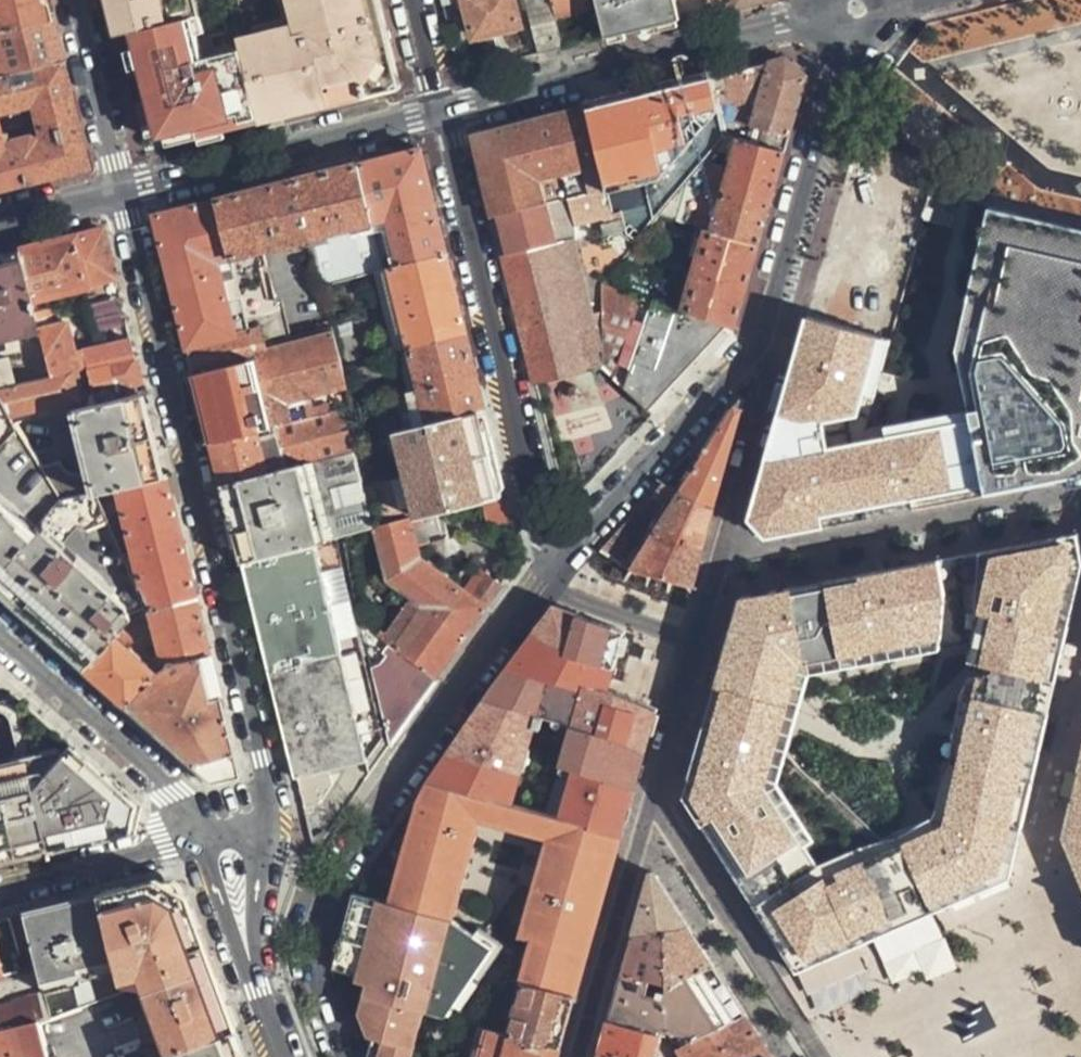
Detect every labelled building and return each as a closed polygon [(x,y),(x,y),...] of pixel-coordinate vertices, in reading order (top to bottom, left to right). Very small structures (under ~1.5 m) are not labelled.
[(50,17),(46,0),(0,0),(0,30),(50,17)] [(230,7),(228,0),(102,0),(111,37),(127,33),(143,29),(196,16),(230,7)] [(230,7),(243,60),(256,112),(292,104),(332,93),(330,84),(359,78),(364,97),(400,88),(379,0),(228,0),(230,7)] [(441,8),(464,3),(464,1),(468,0),(440,0),(441,8)] [(519,31),(511,0),(468,0),(464,1),(464,3),(473,41),(519,31)] [(563,48),(555,17),(551,0),(521,0),(534,55),(563,48)] [(594,0),(551,0),(555,17),(596,8),(594,0)] [(596,8),(597,11),(632,2),(638,24),(677,14),(674,0),(594,0),(596,8)] [(755,0),(674,0),(677,14),(678,19),(735,5),(755,0)] [(597,11),(604,38),(678,19),(677,14),(638,24),(632,2),(597,11)] [(164,145),(194,137),(258,120),(256,112),(243,60),(230,7),(196,16),(143,29),(127,33),(131,48),(120,50),(125,70),(136,67),(144,99),(134,102),(143,136),(153,133),(153,134),(160,132),(164,145)] [(10,72),(61,60),(50,17),(0,30),(0,31),(10,72)] [(711,77),(719,118),(722,130),(723,133),(734,136),(739,137),(742,124),(763,130),(760,143),(784,151),(788,137),(805,75),(786,58),(711,77)] [(61,60),(10,72),(0,74),(0,187),(86,166),(61,60)] [(711,77),(657,90),(671,147),(695,140),(694,137),(712,133),(714,143),(723,133),(722,130),(719,118),(711,77)] [(332,93),(292,104),(256,112),(258,120),(258,123),(294,114),(364,97),(359,78),(330,84),(332,93)] [(657,90),(586,107),(611,214),(616,213),(620,231),(632,243),(656,214),(669,198),(657,150),(671,147),(657,90)] [(521,123),(535,176),(561,169),(568,197),(574,223),(603,216),(611,214),(586,107),(521,123)] [(581,374),(576,330),(596,325),(572,231),(553,235),(545,202),(568,197),(561,169),(535,176),(521,123),(473,135),(493,215),(498,214),(508,252),(502,253),(535,385),(581,374)] [(729,151),(734,136),(723,133),(714,143),(711,145),(729,151)] [(728,154),(725,164),(702,157),(693,168),(681,183),(669,198),(656,214),(696,226),(705,228),(756,244),(784,151),(760,143),(743,139),(728,154)] [(657,150),(669,198),(681,183),(675,161),(671,147),(657,150)] [(359,164),(374,222),(389,218),(401,266),(447,255),(421,149),(359,164)] [(675,161),(681,183),(693,168),(690,156),(675,161)] [(359,164),(296,179),(311,237),(323,286),(380,272),(386,270),(374,222),(359,164)] [(353,405),(335,333),(332,321),(315,325),(317,337),(286,344),(261,249),(279,245),(281,249),(296,246),(295,241),(311,237),(296,179),(216,200),(230,256),(249,330),(256,357),(270,415),(273,425),(276,425),(343,408),(353,405)] [(154,215),(171,285),(220,274),(216,260),(230,256),(216,200),(154,215)] [(995,202),(963,345),(976,410),(834,437),(830,416),(864,406),(886,330),(807,312),(752,514),(766,533),(1080,473),(1080,222),(995,202)] [(620,231),(616,213),(611,214),(603,216),(607,233),(620,231)] [(732,327),(756,244),(705,228),(696,226),(687,255),(696,259),(681,309),(725,324),(732,327)] [(102,229),(73,236),(86,285),(89,296),(104,292),(101,281),(114,278),(102,229)] [(73,236),(17,249),(29,298),(86,285),(73,236)] [(0,253),(0,338),(37,329),(29,298),(17,249),(0,253)] [(467,336),(447,255),(401,266),(389,270),(386,270),(380,272),(400,351),(409,349),(467,336)] [(187,346),(249,330),(230,256),(216,260),(220,274),(171,285),(187,346)] [(600,282),(601,369),(624,376),(617,384),(646,410),(665,390),(725,324),(681,309),(600,282)] [(118,295),(90,301),(98,332),(126,325),(118,295)] [(64,322),(37,329),(49,377),(83,369),(134,357),(130,339),(72,354),(64,322)] [(187,346),(193,373),(256,357),(249,330),(187,346)] [(487,409),(467,336),(409,349),(400,351),(412,401),(374,410),(380,436),(395,432),(418,426),(428,424),(481,410),(487,409)] [(11,387),(3,357),(0,358),(0,390),(11,387)] [(140,381),(134,357),(83,369),(93,404),(114,399),(111,388),(140,381)] [(256,357),(193,373),(208,431),(270,415),(256,357)] [(158,476),(137,393),(114,399),(93,404),(83,369),(49,377),(11,387),(0,390),(0,405),(4,413),(68,398),(91,492),(94,491),(114,486),(158,476)] [(713,510),(743,399),(740,398),(699,462),(689,453),(662,482),(680,491),(713,510)] [(15,431),(11,423),(4,413),(0,405),(0,448),(15,431)] [(343,408),(276,425),(273,425),(211,441),(214,454),(221,484),(286,467),(312,461),(354,451),(343,408)] [(481,410),(428,424),(418,426),(395,432),(417,518),(441,512),(483,502),(503,497),(481,410)] [(270,415),(208,431),(211,441),(273,425),(270,415)] [(25,420),(11,423),(15,431),(23,443),(34,436),(25,420)] [(354,451),(312,461),(286,467),(221,484),(241,561),(314,543),(331,539),(341,536),(372,528),(367,508),(359,473),(354,451)] [(114,486),(94,491),(107,520),(116,518),(112,502),(117,500),(135,570),(141,591),(149,608),(194,597),(185,558),(163,474),(158,476),(114,486)] [(713,510),(680,491),(662,482),(601,548),(635,562),(692,584),(713,510)] [(83,663),(109,634),(118,625),(129,613),(130,612),(147,609),(91,492),(58,500),(57,501),(29,535),(0,569),(0,589),(83,663)] [(514,522),(508,496),(503,497),(483,502),(490,528),(514,522)] [(490,528),(483,502),(441,512),(447,538),(490,528)] [(29,535),(0,509),(0,569),(29,535)] [(383,640),(437,679),(487,609),(502,587),(487,576),(479,587),(471,582),(463,592),(459,589),(424,564),(418,560),(415,546),(447,538),(441,512),(417,518),(408,520),(372,528),(385,582),(410,600),(383,640)] [(738,581),(726,649),(693,759),(679,804),(698,833),(712,854),(792,977),(1018,883),(1080,608),(1080,516),(738,581)] [(241,561),(268,669),(295,777),(297,776),(314,850),(390,745),(366,645),(361,624),(358,621),(341,536),(331,539),(314,543),(241,561)] [(439,543),(424,564),(459,589),(474,568),(439,543)] [(207,651),(194,597),(149,608),(147,609),(130,612),(129,613),(131,621),(151,616),(160,657),(161,662),(164,661),(207,651)] [(586,617),(554,605),(531,637),(571,653),(575,655),(586,617)] [(624,632),(586,617),(575,655),(613,670),(624,632)] [(390,745),(437,679),(383,640),(361,624),(366,645),(390,745)] [(80,667),(122,704),(150,673),(151,672),(136,658),(139,655),(127,644),(123,647),(109,634),(83,663),(80,667)] [(571,653),(531,637),(493,688),(552,713),(562,718),(570,699),(579,679),(562,674),(571,653)] [(237,774),(207,651),(164,661),(167,674),(159,682),(150,673),(122,704),(208,780),(237,774)] [(607,689),(613,670),(575,655),(571,653),(562,674),(579,679),(593,684),(607,689)] [(644,752),(657,709),(607,689),(593,684),(579,679),(570,699),(562,718),(577,724),(644,752)] [(493,688),(457,739),(535,761),(552,713),(493,688)] [(43,844),(29,784),(68,743),(15,698),(0,703),(0,854),(43,844)] [(644,752),(577,724),(562,718),(534,798),(522,794),(517,807),(551,817),(564,769),(576,773),(634,790),(644,752)] [(457,739),(428,781),(488,799),(517,807),(522,794),(535,761),(457,739)] [(44,849),(127,828),(135,803),(68,743),(29,784),(43,844),(44,849)] [(1060,833),(1080,883),(1080,751),(1060,833)] [(621,835),(634,790),(576,773),(563,819),(621,835)] [(488,799),(428,781),(420,799),(416,812),(404,854),(392,900),(456,918),(465,885),(483,819),(488,799)] [(382,848),(404,854),(416,812),(420,799),(416,798),(409,809),(382,848)] [(517,807),(488,799),(483,819),(548,838),(529,902),(520,936),(531,939),(519,981),(524,982),(575,997),(621,835),(563,819),(551,817),(517,807)] [(354,889),(392,900),(404,854),(382,848),(354,889)] [(659,933),(689,929),(654,875),(652,872),(650,872),(648,874),(631,937),(659,933)] [(103,901),(123,989),(140,985),(166,1056),(235,1030),(186,896),(161,884),(102,898),(103,901)] [(416,1045),(460,1056),(478,1056),(486,1028),(499,1032),(513,979),(508,978),(520,936),(456,918),(392,900),(354,889),(332,953),(366,965),(369,972),(367,982),(365,982),(357,1011),(372,1015),(367,1035),(381,1039),(377,1056),(412,1056),(416,1045)] [(102,896),(26,914),(54,1020),(109,997),(124,992),(123,989),(103,901),(102,898),(102,896)] [(713,967),(689,929),(659,933),(667,988),(713,967)] [(659,933),(631,937),(621,976),(667,988),(659,933)] [(744,1016),(713,967),(667,988),(621,976),(608,1021),(660,1036),(668,1039),(677,1052),(744,1016)] [(561,1049),(575,997),(524,982),(509,1034),(561,1049)] [(109,997),(119,1022),(128,1018),(135,1012),(127,991),(124,992),(109,997)] [(0,1035),(0,1056),(43,1056),(35,1027),(52,1021),(46,996),(0,1011),(0,1027),(2,1035),(0,1035)] [(744,1016),(677,1052),(679,1056),(771,1056),(744,1016)] [(600,1053),(614,1056),(656,1056),(660,1036),(608,1021),(600,1053)] [(561,1049),(509,1034),(499,1032),(486,1028),(478,1056),(558,1056),(561,1049)] [(163,1056),(245,1056),(235,1030),(166,1056),(163,1056)]
